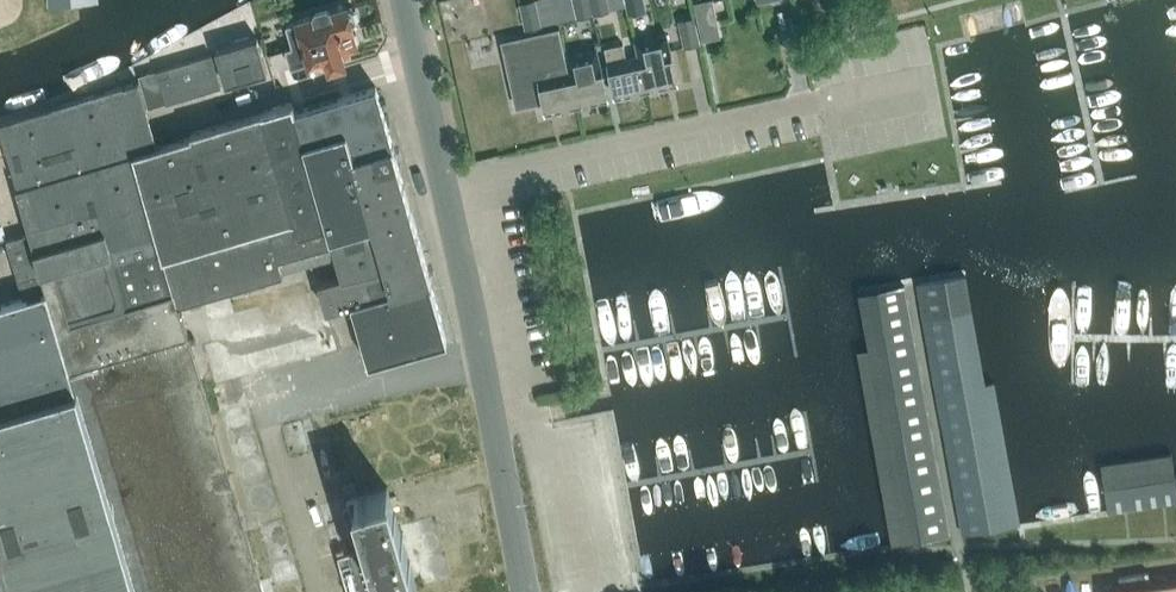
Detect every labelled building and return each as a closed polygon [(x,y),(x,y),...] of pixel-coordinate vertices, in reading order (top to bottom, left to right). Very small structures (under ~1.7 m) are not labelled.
[(541,25),(536,0),(535,0),(520,3),(526,28),(541,25)] [(590,0),(573,0),(577,17),(593,13),(590,0)] [(607,0),(590,0),(593,13),(609,10),(607,0)] [(702,36),(719,32),(712,0),(706,0),(695,2),(702,36)] [(293,48),(287,50),(292,69),(327,58),(330,68),(345,65),(344,59),(350,57),(349,52),(357,49),(351,31),(354,31),(353,27),(356,25),(354,16),(349,14),(347,8),(333,13),(331,7),(327,4),(315,8),(312,13),(314,18),(296,23),(296,24),(287,26),(293,48)] [(695,16),(678,20),(684,47),(701,43),(695,16)] [(546,112),(576,105),(566,58),(559,29),(558,29),(558,32),(524,40),(528,58),(509,63),(518,105),(543,99),(546,112)] [(639,56),(646,89),(678,81),(666,34),(636,40),(639,56)] [(268,75),(266,67),(259,39),(216,51),(226,86),(268,75)] [(615,95),(646,89),(639,56),(627,59),(623,43),(604,48),(615,95)] [(566,58),(576,105),(609,97),(601,65),(597,50),(566,58)] [(159,71),(167,103),(222,88),(213,57),(159,71)] [(158,73),(141,77),(149,108),(166,103),(158,73)] [(181,305),(286,274),(284,270),(338,255),(344,276),(320,283),(328,310),(353,303),(370,364),(449,341),(431,280),(433,280),(394,147),(377,87),(296,111),(294,103),(263,112),(264,113),(191,134),(192,137),(158,147),(139,83),(0,123),(19,186),(16,187),(30,234),(7,241),(24,299),(0,306),(0,577),(4,591),(264,591),(181,305)] [(921,302),(969,295),(966,278),(918,287),(921,302)] [(870,350),(859,352),(868,401),(893,543),(894,547),(899,546),(951,537),(905,288),(905,287),(860,295),(870,350)] [(924,317),(972,310),(969,295),(921,302),(924,317)] [(926,332),(974,325),(972,310),(924,317),(926,332)] [(929,348),(977,340),(974,325),(926,332),(929,348)] [(932,362),(980,355),(977,340),(929,348),(932,362)] [(934,379),(983,371),(980,355),(932,362),(934,379)] [(934,379),(937,394),(986,387),(983,371),(934,379)] [(940,413),(997,404),(994,386),(986,387),(937,394),(940,413)] [(944,431),(1000,422),(997,404),(940,413),(944,431)] [(947,449),(1004,441),(1000,422),(944,431),(947,449)] [(950,466),(1007,457),(1004,441),(947,449),(950,466)] [(1162,504),(1175,502),(1175,494),(1170,456),(1155,458),(1162,504)] [(953,482),(1009,474),(1007,457),(950,466),(953,482)] [(1146,506),(1162,504),(1155,458),(1139,461),(1146,506)] [(1128,509),(1146,506),(1139,461),(1121,464),(1128,509)] [(1128,509),(1121,464),(1101,467),(1108,512),(1128,509)] [(956,500),(1012,491),(1009,474),(953,482),(956,500)] [(418,589),(392,487),(352,498),(365,549),(341,555),(351,591),(406,591),(418,589)] [(959,517),(1015,508),(1012,491),(956,500),(959,517)] [(1015,508),(959,517),(962,535),(1018,525),(1015,508)] [(1104,591),(1175,591),(1175,581),(1104,591)]
